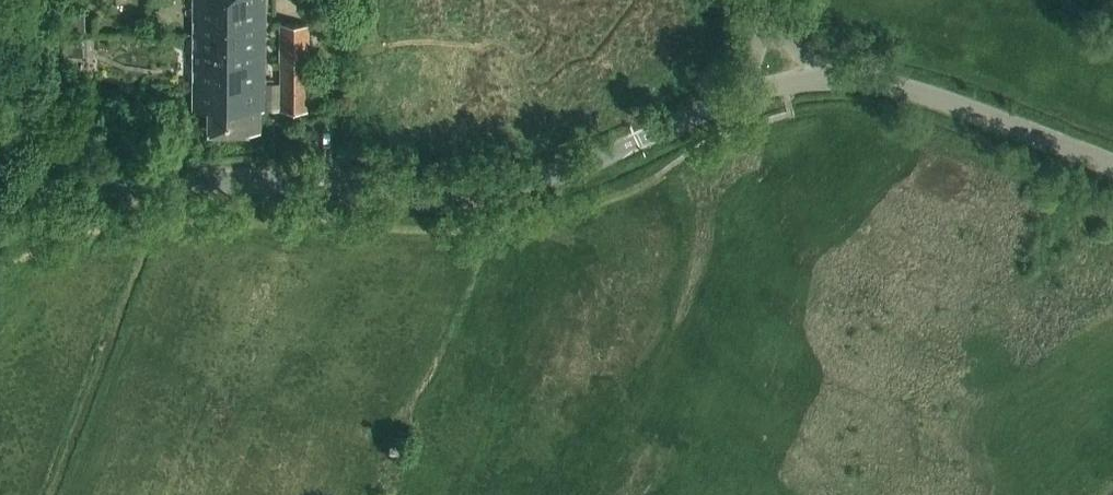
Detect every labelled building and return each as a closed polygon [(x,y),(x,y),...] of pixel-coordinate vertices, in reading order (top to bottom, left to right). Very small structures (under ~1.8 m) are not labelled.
[(196,36),(268,37),(268,0),(196,0),(196,36)] [(65,12),(66,34),(88,35),(87,11),(65,12)] [(311,68),(311,27),(284,26),(284,67),(311,68)] [(88,35),(66,34),(66,57),(88,57),(88,35)] [(268,85),(268,37),(196,36),(196,87),(215,88),(215,86),(245,86),(245,88),(268,87),(267,85),(268,85)] [(311,68),(284,67),(283,112),(310,113),(311,68)] [(268,111),(268,85),(267,85),(268,87),(245,88),(245,86),(215,86),(215,88),(196,87),(196,112),(211,112),(211,133),(262,133),(262,111),(268,111)]
